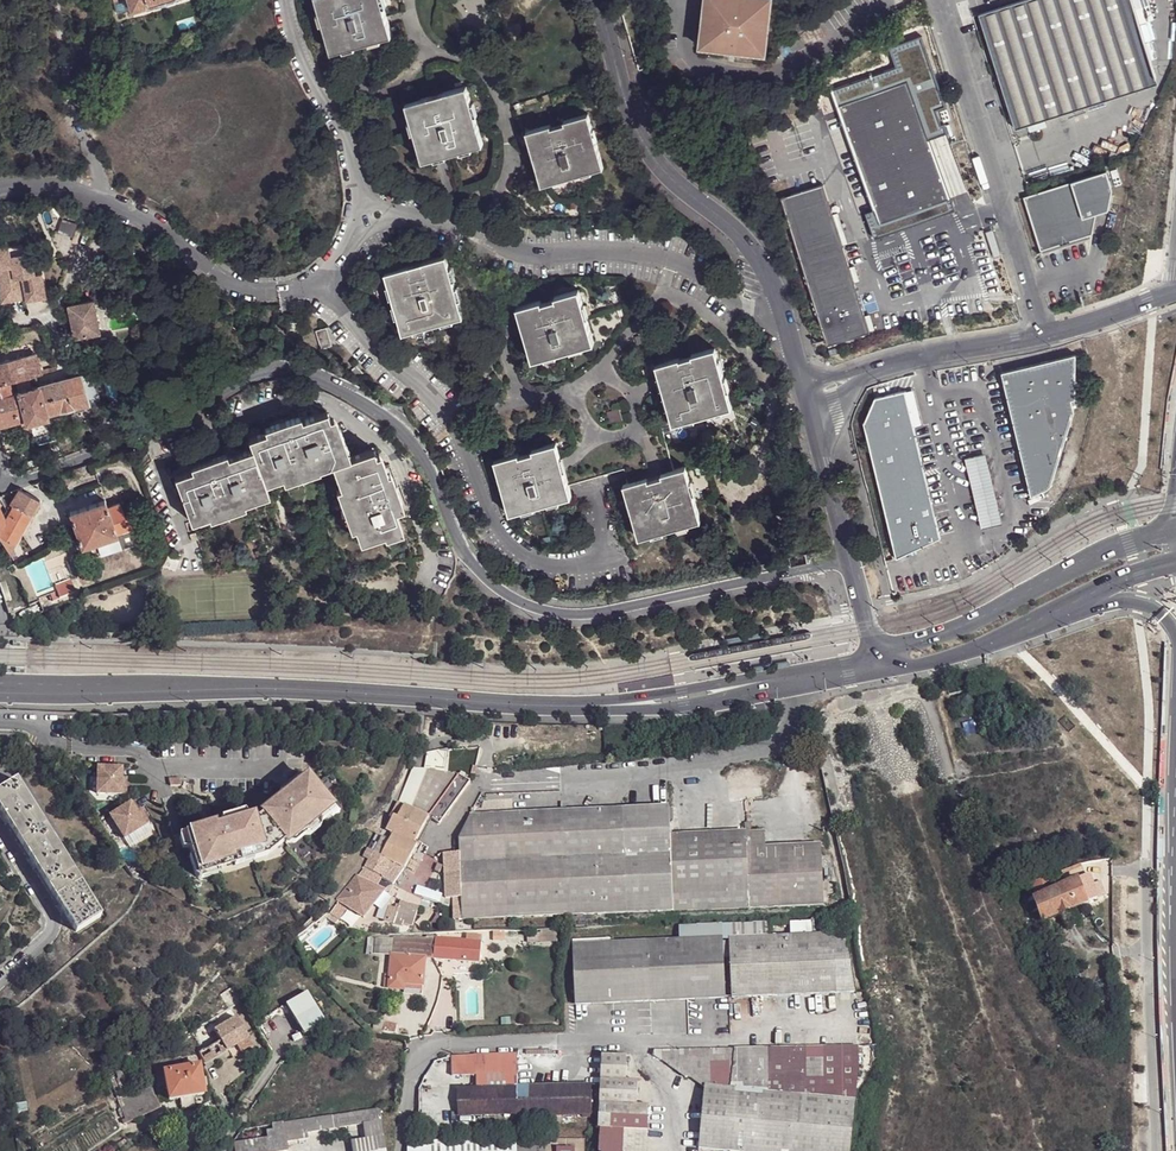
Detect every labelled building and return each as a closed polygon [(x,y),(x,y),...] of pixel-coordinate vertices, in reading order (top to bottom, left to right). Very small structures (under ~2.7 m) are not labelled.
[(132,10),(147,5),(148,6),(168,0),(129,0),(132,10)] [(333,53),(393,36),(383,0),(317,0),(333,53)] [(699,46),(766,53),(772,0),(705,0),(699,46)] [(977,15),(1016,128),(1151,84),(1156,79),(1130,3),(1129,0),(1023,0),(1016,2),(977,15)] [(806,17),(796,24),(801,32),(811,24),(806,17)] [(903,81),(833,105),(868,203),(870,207),(875,223),(891,217),(903,213),(945,199),(907,94),(923,88),(918,76),(903,82),(903,81)] [(407,104),(424,161),(484,144),(467,87),(407,104)] [(538,161),(533,161),(540,187),(553,184),(552,181),(565,178),(566,181),(579,177),(578,174),(589,170),(590,173),(602,170),(596,144),(591,145),(588,133),(593,131),(588,115),(564,122),(565,125),(550,129),(550,126),(526,134),(530,150),(535,148),(538,161)] [(594,131),(593,131),(588,133),(591,145),(596,144),(597,144),(594,131)] [(531,162),(533,161),(538,161),(535,148),(530,150),(528,150),(531,162)] [(972,159),(963,161),(968,180),(978,177),(972,159)] [(591,176),(589,170),(578,174),(579,177),(579,179),(591,176)] [(1102,174),(1021,200),(1037,252),(1088,236),(1092,216),(1094,207),(1104,209),(1108,192),(1102,174)] [(566,183),(565,178),(552,181),(554,187),(566,183)] [(821,182),(778,195),(793,241),(835,227),(821,182)] [(875,223),(870,207),(861,210),(870,234),(894,226),(906,222),(903,213),(891,217),(875,223)] [(1104,209),(1094,207),(1092,216),(1104,212),(1104,209)] [(835,227),(793,241),(798,257),(841,244),(835,227)] [(6,288),(9,301),(26,297),(26,299),(46,295),(41,272),(34,273),(29,251),(23,252),(21,243),(6,247),(6,246),(0,247),(0,290),(6,288)] [(841,244),(798,257),(811,296),(853,283),(841,244)] [(386,274),(404,334),(464,318),(447,257),(386,274)] [(853,283),(811,296),(825,343),(868,329),(863,314),(860,306),(858,297),(853,283)] [(9,301),(6,288),(0,290),(0,294),(2,303),(9,301)] [(581,348),(582,351),(593,348),(585,322),(582,323),(578,311),(582,310),(578,294),(554,300),(554,304),(541,307),(540,304),(516,311),(520,328),(525,326),(528,338),(524,339),(531,365),(544,361),(543,359),(555,356),(556,358),(569,354),(569,352),(581,348)] [(89,308),(66,312),(70,345),(95,340),(89,308)] [(585,310),(582,310),(578,311),(582,323),(585,322),(588,322),(585,310)] [(522,339),(524,339),(528,338),(525,326),(520,328),(519,328),(522,339)] [(316,332),(321,349),(332,346),(326,328),(316,332)] [(583,355),(582,351),(581,348),(569,352),(569,354),(570,357),(583,355)] [(0,361),(0,425),(25,418),(26,421),(47,416),(46,413),(87,402),(79,375),(32,388),(29,376),(42,373),(36,352),(0,361)] [(734,412),(729,395),(727,397),(723,384),(725,384),(723,376),(721,376),(718,365),(720,364),(717,352),(693,359),(693,362),(681,365),(680,363),(657,370),(660,382),(662,381),(666,393),(663,394),(666,401),(668,401),(672,412),(669,413),(674,429),(684,426),(683,423),(695,420),(696,423),(713,418),(712,415),(723,412),(724,415),(734,412)] [(557,361),(556,358),(555,356),(543,359),(544,361),(545,364),(557,361)] [(1070,360),(995,373),(997,381),(1024,483),(1030,481),(1033,493),(1043,488),(1045,487),(1047,484),(1069,414),(1065,402),(1070,403),(1070,360)] [(721,376),(723,376),(726,375),(722,364),(720,364),(718,365),(721,376)] [(349,373),(356,380),(364,374),(356,367),(349,373)] [(661,394),(663,394),(666,393),(662,381),(660,382),(658,382),(661,394)] [(727,397),(729,395),(732,394),(728,383),(725,384),(723,384),(727,397)] [(896,393),(901,413),(908,411),(912,427),(921,425),(912,390),(904,392),(904,391),(896,393)] [(896,393),(873,399),(863,423),(862,423),(896,558),(908,552),(940,537),(912,427),(908,411),(901,413),(896,393)] [(229,455),(193,467),(177,473),(192,519),(210,513),(211,516),(246,504),(245,500),(270,492),(267,481),(284,476),(286,481),(321,468),(321,467),(334,462),(351,456),(337,414),(331,416),(328,408),(303,417),(268,430),(250,437),(254,446),(229,455)] [(712,415),(713,418),(713,421),(724,417),(724,415),(723,412),(712,415)] [(266,426),(268,430),(303,417),(302,413),(266,426)] [(611,431),(623,427),(619,416),(607,420),(611,431)] [(375,447),(351,456),(334,462),(342,485),(338,487),(352,527),(356,526),(361,541),(385,532),(386,535),(404,529),(396,508),(404,505),(392,469),(388,471),(381,451),(377,453),(375,447)] [(557,501),(557,502),(569,499),(562,474),(558,475),(555,464),(560,463),(555,447),(531,453),(532,456),(517,459),(517,457),(493,463),(497,480),(500,479),(503,490),(500,490),(507,516),(520,513),(520,511),(530,508),(531,510),(545,506),(544,504),(557,501)] [(192,462),(193,467),(229,455),(228,450),(192,462)] [(984,460),(967,464),(982,525),(999,521),(984,460)] [(561,463),(560,463),(555,464),(558,475),(562,474),(564,474),(561,463)] [(684,491),(689,489),(685,473),(660,479),(661,482),(647,486),(646,483),(622,490),(627,506),(629,506),(632,516),(630,517),(637,543),(650,539),(649,537),(659,534),(660,536),(674,532),(674,530),(686,527),(687,529),(698,526),(692,500),(687,501),(684,491)] [(497,491),(500,490),(503,490),(500,479),(497,480),(494,481),(497,491)] [(1027,496),(1033,493),(1030,481),(1024,483),(1027,496)] [(10,554),(40,500),(19,489),(10,503),(13,506),(5,519),(0,508),(0,534),(10,554)] [(690,489),(689,489),(684,491),(687,501),(692,500),(693,500),(690,489)] [(70,511),(82,545),(117,532),(112,520),(107,506),(104,498),(70,511)] [(558,506),(557,502),(557,501),(544,504),(545,506),(546,509),(558,506)] [(120,502),(107,506),(112,520),(125,516),(120,502)] [(626,518),(630,517),(632,516),(629,506),(627,506),(623,507),(626,518)] [(532,513),(531,510),(530,508),(520,511),(520,513),(521,516),(532,513)] [(117,532),(82,545),(87,560),(140,541),(129,515),(125,516),(112,520),(117,532)] [(688,532),(687,529),(686,527),(674,530),(674,532),(675,536),(688,532)] [(661,540),(660,536),(659,534),(649,537),(650,539),(651,543),(661,540)] [(168,552),(163,564),(175,569),(180,557),(168,552)] [(55,588),(37,596),(39,605),(40,607),(75,592),(71,581),(55,588)] [(122,763),(98,762),(98,792),(122,792),(122,763)] [(257,806),(185,824),(202,873),(268,849),(332,802),(306,768),(257,806)] [(409,768),(395,802),(424,816),(427,818),(436,822),(458,793),(467,781),(456,774),(427,772),(409,768)] [(9,788),(3,778),(0,780),(0,793),(9,788)] [(0,793),(0,812),(20,844),(45,828),(16,783),(9,788),(0,793)] [(130,797),(109,812),(123,834),(145,820),(130,797)] [(374,845),(363,867),(380,877),(388,883),(399,869),(400,870),(411,844),(412,843),(424,816),(395,802),(389,815),(383,828),(374,845)] [(563,814),(568,917),(822,904),(822,902),(822,895),(820,844),(764,847),(763,831),(750,831),(749,823),(744,823),(744,832),(667,836),(666,809),(563,814)] [(505,919),(568,917),(563,814),(529,815),(500,817),(505,919)] [(415,845),(427,818),(424,816),(412,843),(411,844),(414,846),(415,845)] [(454,920),(505,919),(500,817),(469,820),(459,839),(460,853),(444,854),(443,855),(445,899),(452,899),(454,920)] [(47,889),(73,873),(45,828),(20,844),(47,889)] [(355,877),(372,888),(380,877),(363,867),(355,877)] [(101,917),(73,873),(47,889),(75,933),(101,917)] [(1090,876),(1079,881),(1088,905),(1100,900),(1090,876)] [(357,914),(376,890),(372,888),(355,877),(337,899),(338,901),(331,911),(338,916),(345,906),(357,914)] [(1052,891),(1048,878),(1030,884),(1034,897),(1052,891)] [(1079,881),(1066,885),(1076,909),(1088,905),(1079,881)] [(1052,891),(1034,897),(1044,923),(1063,915),(1075,910),(1076,909),(1066,885),(1052,891)] [(360,916),(380,893),(376,890),(357,914),(360,916)] [(401,926),(405,910),(397,907),(396,911),(392,927),(400,929),(401,926)] [(392,927),(396,911),(388,909),(383,925),(392,927)] [(401,926),(410,929),(415,913),(405,910),(401,926)] [(1082,926),(1075,910),(1063,915),(1070,931),(1082,926)] [(727,938),(812,934),(812,921),(727,925),(727,938)] [(1060,929),(1049,932),(1051,939),(1062,936),(1060,929)] [(844,933),(812,934),(727,938),(730,997),(853,992),(844,933)] [(541,942),(541,934),(527,934),(527,943),(541,943),(541,942)] [(464,945),(481,946),(482,936),(465,935),(464,945)] [(721,937),(645,942),(648,1002),(724,998),(721,937)] [(374,954),(387,955),(421,956),(421,943),(375,939),(374,954)] [(434,960),(435,942),(422,941),(421,943),(421,956),(421,959),(434,960)] [(464,945),(435,942),(434,960),(478,965),(481,946),(464,945)] [(648,1002),(645,942),(571,946),(574,1006),(648,1002)] [(1065,955),(1068,969),(1076,966),(1072,953),(1065,955)] [(421,956),(387,955),(386,974),(382,974),(381,988),(400,989),(400,982),(420,984),(421,959),(421,956)] [(287,1009),(307,1043),(326,1032),(307,998),(287,1009)] [(220,1038),(198,1053),(204,1062),(222,1051),(226,1048),(236,1042),(247,1034),(248,1034),(234,1013),(213,1027),(220,1038)] [(247,1034),(236,1042),(240,1049),(251,1041),(247,1034)] [(857,1047),(689,1049),(689,1060),(690,1076),(693,1079),(705,1087),(816,1096),(855,1100),(859,1063),(857,1047)] [(685,1079),(693,1079),(690,1076),(689,1060),(680,1060),(679,1049),(664,1049),(663,1053),(685,1079)] [(689,1060),(689,1049),(679,1049),(680,1060),(689,1060)] [(222,1051),(204,1062),(208,1067),(225,1056),(222,1051)] [(475,1054),(477,1089),(516,1088),(519,1088),(517,1053),(475,1054)] [(163,1070),(198,1065),(195,1054),(152,1060),(154,1072),(163,1070)] [(469,1057),(451,1058),(452,1070),(469,1070),(469,1057)] [(598,1129),(645,1132),(647,1109),(633,1108),(635,1085),(623,1084),(625,1059),(621,1058),(605,1058),(603,1057),(598,1129)] [(452,1070),(451,1058),(438,1061),(438,1075),(452,1078),(452,1070)] [(198,1065),(163,1070),(167,1099),(178,1097),(191,1096),(202,1094),(198,1065)] [(128,1122),(164,1105),(154,1084),(118,1102),(128,1122)] [(591,1086),(519,1088),(516,1088),(518,1115),(593,1114),(591,1086)] [(816,1096),(705,1087),(699,1150),(714,1150),(812,1150),(814,1128),(816,1096)] [(516,1088),(477,1089),(457,1089),(458,1116),(492,1115),(518,1115),(516,1088)] [(193,1106),(191,1096),(178,1097),(179,1108),(193,1106)] [(852,1132),(855,1100),(816,1096),(814,1128),(852,1132)] [(380,1109),(272,1123),(273,1128),(267,1129),(268,1138),(284,1135),(306,1132),(362,1124),(381,1121),(380,1109)] [(492,1115),(458,1116),(458,1129),(492,1129),(492,1115)] [(352,1150),(387,1150),(382,1121),(381,1121),(362,1124),(364,1139),(351,1140),(352,1150)] [(852,1132),(814,1128),(812,1150),(850,1150),(852,1132)] [(645,1132),(598,1129),(597,1150),(644,1150),(645,1132)] [(306,1138),(306,1132),(284,1135),(285,1141),(306,1138)] [(268,1138),(235,1142),(236,1150),(283,1150),(286,1150),(285,1141),(284,1135),(268,1138)] [(584,1139),(556,1140),(556,1150),(584,1150),(584,1139)] [(518,1140),(480,1141),(480,1150),(518,1150),(518,1140)] [(518,1150),(556,1150),(556,1140),(518,1140),(518,1150)] [(480,1141),(408,1141),(408,1150),(480,1150),(480,1141)]
